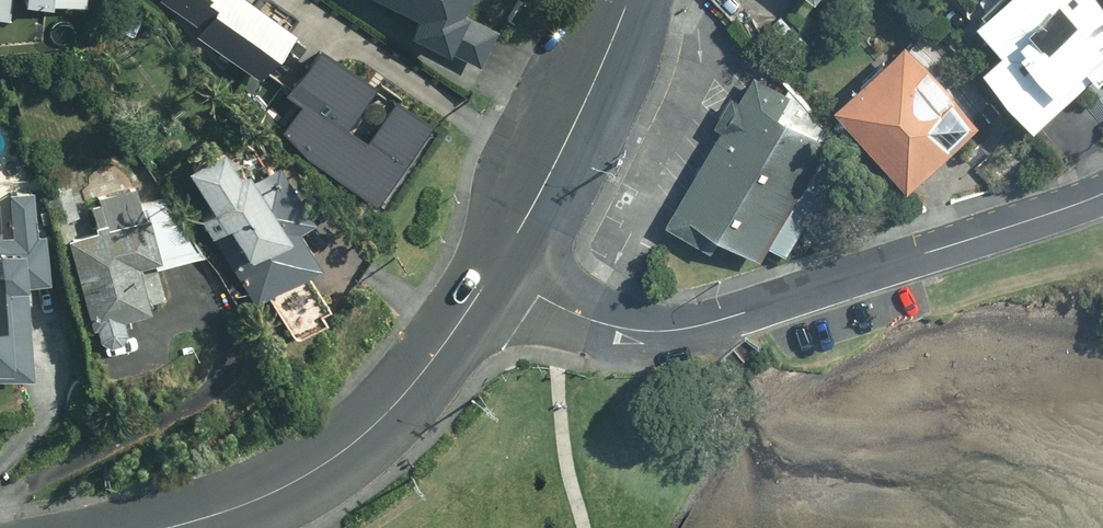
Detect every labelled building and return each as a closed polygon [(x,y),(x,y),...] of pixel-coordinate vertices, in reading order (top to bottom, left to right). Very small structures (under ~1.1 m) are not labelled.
[(7,18),(8,0),(0,0),(0,17),(7,18)] [(201,17),(196,26),(255,66),(289,15),(267,0),(176,0),(201,17)] [(413,15),(404,33),(474,66),(493,29),(455,10),(460,0),(381,0),(413,15)] [(1002,49),(982,66),(1033,125),(1102,66),(1102,0),(997,0),(976,18),(1002,49)] [(300,92),(277,122),(374,193),(429,118),(394,92),(364,133),(343,117),(372,78),(319,40),(287,83),(300,92)] [(907,40),(835,102),(906,183),(978,120),(907,40)] [(754,73),(662,226),(693,244),(701,229),(754,260),(823,144),(776,116),(789,94),(754,73)] [(184,169),(209,211),(199,217),(251,303),(314,266),(292,229),(309,219),(275,162),(239,184),(217,149),(184,169)] [(147,310),(135,265),(158,259),(139,187),(90,200),(97,229),(64,238),(88,326),(95,326),(98,340),(104,345),(117,343),(124,331),(120,318),(147,310)] [(29,373),(21,281),(44,280),(40,237),(0,240),(0,375),(29,373)]
